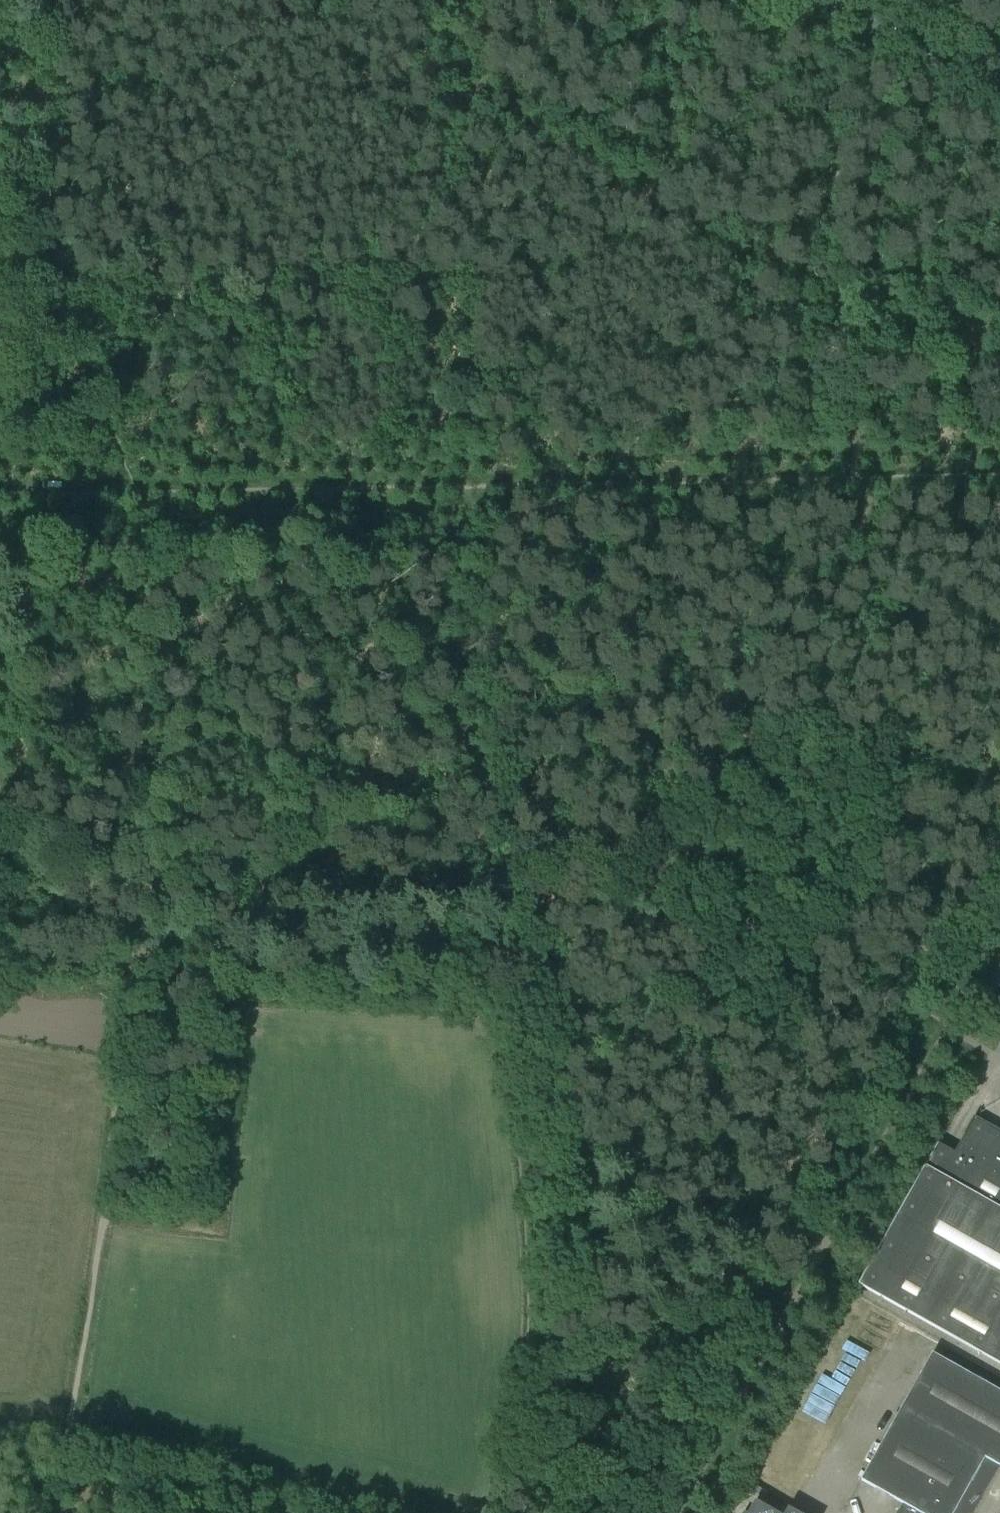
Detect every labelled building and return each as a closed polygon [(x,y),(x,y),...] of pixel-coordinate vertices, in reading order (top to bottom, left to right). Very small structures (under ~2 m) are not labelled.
[(999,1364),(999,1132),(974,1117),(954,1152),(937,1143),(858,1284),(999,1364)] [(897,1512),(972,1512),(998,1466),(999,1467),(999,1392),(931,1353),(860,1480),(902,1504),(897,1512)] [(743,1491),(753,1496),(758,1487),(748,1482),(743,1491)] [(755,1504),(750,1512),(771,1512),(755,1504)]
